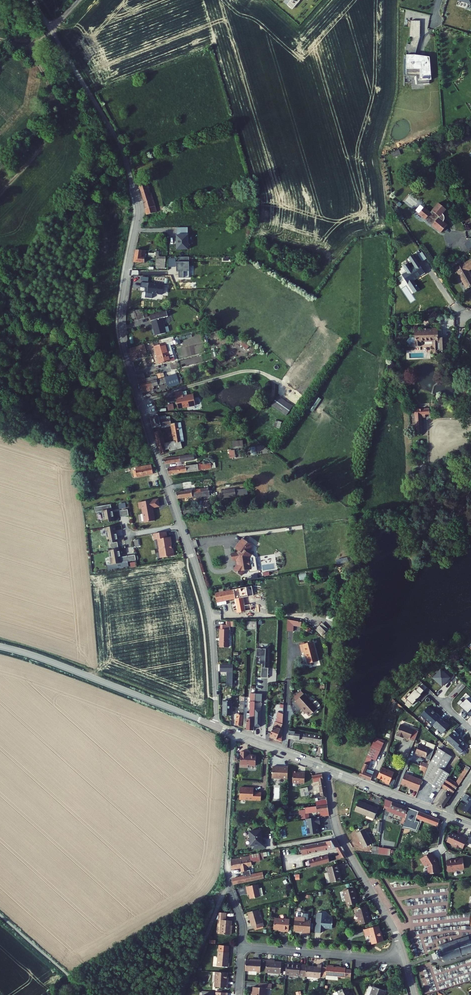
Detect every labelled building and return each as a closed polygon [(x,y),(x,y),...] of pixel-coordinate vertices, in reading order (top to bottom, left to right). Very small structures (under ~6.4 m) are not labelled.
[(458,0),(468,3),(466,9),(470,10),(470,4),(470,3),(470,0),(458,0)] [(297,5),(292,1),(288,5),(292,9),(297,5)] [(421,20),(411,20),(409,37),(413,37),(421,37),(421,20)] [(421,37),(413,37),(411,46),(417,48),(416,55),(421,37)] [(411,46),(407,45),(406,51),(407,51),(407,55),(405,55),(404,77),(405,77),(405,75),(416,74),(418,83),(430,83),(430,58),(416,58),(416,55),(417,48),(411,46)] [(146,208),(148,214),(159,211),(153,192),(151,192),(148,183),(150,182),(149,179),(139,182),(147,207),(146,208)] [(430,222),(431,220),(438,226),(437,228),(445,235),(452,227),(448,223),(448,222),(448,221),(449,221),(449,220),(448,219),(448,218),(448,217),(447,217),(447,216),(451,211),(443,205),(435,215),(429,209),(423,216),(430,222)] [(177,234),(176,234),(177,249),(188,249),(188,234),(177,234)] [(136,249),(136,261),(148,261),(148,249),(136,249)] [(430,257),(424,249),(416,255),(418,257),(421,263),(430,257)] [(159,253),(149,252),(148,257),(156,257),(156,268),(165,269),(166,257),(159,256),(159,253)] [(177,271),(179,271),(179,278),(180,278),(183,278),(183,271),(189,271),(189,257),(179,257),(179,262),(178,262),(177,262),(176,259),(168,259),(169,262),(169,267),(177,267),(177,271)] [(421,263),(418,257),(411,262),(413,266),(405,272),(411,281),(423,274),(423,275),(427,272),(421,263)] [(458,271),(470,291),(470,263),(458,271)] [(141,287),(149,288),(149,290),(146,290),(145,298),(152,298),(153,293),(163,294),(164,285),(149,283),(141,282),(141,287)] [(134,318),(147,319),(148,313),(141,313),(141,310),(135,310),(134,318)] [(152,318),(157,337),(168,334),(163,315),(152,318)] [(438,336),(439,326),(436,326),(436,328),(416,326),(416,333),(411,332),(406,336),(410,340),(412,339),(415,340),(420,341),(421,337),(435,339),(434,351),(437,352),(437,350),(442,351),(442,349),(447,350),(448,338),(442,338),(443,337),(438,336)] [(155,348),(160,363),(162,363),(166,361),(166,359),(171,357),(168,344),(171,343),(171,344),(174,343),(172,338),(164,341),(165,345),(155,348)] [(150,345),(139,348),(140,351),(141,356),(152,353),(150,345)] [(134,352),(139,372),(148,369),(145,359),(144,360),(144,362),(142,362),(141,356),(140,351),(134,352)] [(145,384),(161,379),(168,377),(168,380),(177,378),(175,372),(159,376),(149,379),(149,377),(143,379),(145,384)] [(145,384),(146,389),(157,386),(157,387),(162,386),(161,379),(145,384)] [(178,396),(179,410),(197,408),(196,397),(186,398),(186,395),(178,396)] [(315,395),(306,408),(313,413),(322,400),(315,395)] [(298,405),(284,396),(278,405),(293,415),(298,405)] [(427,410),(412,411),(412,419),(415,419),(415,433),(421,432),(420,419),(428,418),(427,410)] [(153,418),(157,430),(162,428),(176,427),(175,418),(173,418),(173,416),(159,417),(158,417),(153,418)] [(207,428),(209,440),(229,437),(227,425),(207,428)] [(158,433),(163,450),(173,447),(181,445),(185,443),(183,427),(178,427),(179,441),(168,444),(164,432),(158,433)] [(163,450),(165,455),(175,452),(173,447),(163,450)] [(168,461),(169,466),(190,462),(190,461),(191,461),(192,465),(197,464),(195,456),(168,461)] [(171,469),(172,475),(205,471),(205,472),(220,470),(219,462),(171,469)] [(140,476),(141,477),(157,474),(156,467),(137,471),(138,476),(140,476)] [(181,494),(182,500),(203,498),(203,499),(213,498),(213,497),(218,496),(217,490),(213,490),(181,494)] [(162,499),(142,502),(143,508),(146,507),(148,521),(159,520),(157,507),(163,506),(162,499)] [(117,517),(114,503),(98,506),(99,512),(106,511),(108,519),(112,518),(117,517)] [(121,541),(118,525),(109,527),(111,539),(115,538),(116,542),(121,541)] [(175,545),(174,536),(171,537),(170,531),(157,533),(159,539),(160,539),(162,548),(163,548),(164,552),(166,552),(167,557),(178,555),(176,547),(175,547),(175,545)] [(234,571),(242,576),(245,571),(251,570),(249,563),(249,559),(251,556),(248,553),(250,550),(250,549),(252,546),(242,539),(235,549),(239,552),(237,554),(231,555),(232,561),(237,560),(237,562),(238,562),(238,565),(238,566),(234,571)] [(123,556),(122,548),(116,549),(113,550),(115,564),(132,561),(131,555),(123,556)] [(219,592),(221,601),(230,599),(247,597),(245,588),(219,592)] [(274,594),(260,595),(260,602),(275,601),(274,594)] [(301,623),(287,619),(287,630),(293,630),(293,625),(299,627),(301,623)] [(221,631),(220,647),(229,647),(229,631),(221,631)] [(309,665),(319,662),(315,643),(302,646),(304,654),(306,653),(309,665)] [(268,649),(256,649),(256,658),(260,658),(261,658),(261,665),(262,665),(262,672),(268,672),(268,649)] [(233,665),(227,665),(220,665),(220,672),(227,672),(226,686),(233,686),(233,665)] [(450,678),(441,670),(433,678),(442,687),(450,678)] [(428,688),(423,684),(416,691),(421,696),(428,688)] [(297,702),(304,695),(301,691),(293,698),(297,702)] [(421,696),(416,691),(407,700),(412,705),(421,696)] [(297,702),(296,703),(302,709),(303,708),(311,716),(319,708),(314,704),(305,695),(304,695),(297,702)] [(463,702),(460,700),(457,704),(459,706),(468,713),(470,710),(470,703),(466,698),(463,702)] [(223,701),(223,717),(232,717),(232,701),(223,701)] [(440,717),(428,707),(420,716),(432,727),(433,726),(440,717)] [(237,715),(235,726),(242,727),(244,719),(244,710),(239,710),(239,716),(237,715)] [(450,727),(440,717),(433,726),(443,735),(450,727)] [(278,722),(272,739),(279,742),(282,734),(285,735),(285,724),(278,722)] [(413,741),(416,731),(398,725),(394,736),(399,738),(399,736),(402,737),(413,741)] [(465,748),(463,746),(465,744),(458,737),(459,735),(454,731),(452,733),(446,740),(459,751),(461,753),(465,748)] [(292,734),(291,741),(318,745),(320,738),(292,734)] [(418,744),(414,754),(429,759),(434,745),(426,742),(424,746),(418,744)] [(249,750),(242,750),(241,765),(249,765),(249,763),(257,763),(257,754),(248,753),(249,750)] [(367,756),(359,776),(372,781),(375,772),(370,770),(374,758),(367,756)] [(458,758),(456,761),(463,767),(459,773),(463,775),(464,774),(467,767),(458,758)] [(441,788),(442,786),(448,776),(450,772),(429,760),(428,764),(427,768),(423,778),(441,788)] [(288,778),(288,765),(284,765),(284,766),(272,766),(272,777),(288,778)] [(395,772),(382,767),(378,778),(387,781),(386,783),(390,784),(395,772)] [(293,770),(292,782),(301,782),(304,782),(305,772),(300,771),(300,773),(298,772),(298,770),(293,770)] [(423,779),(405,773),(402,784),(415,789),(415,790),(419,791),(423,779)] [(446,792),(438,806),(445,809),(460,781),(457,779),(456,781),(448,776),(442,786),(445,787),(444,791),(446,792)] [(315,795),(317,804),(329,803),(325,784),(321,784),(323,794),(315,795)] [(254,786),(240,786),(240,798),(254,799),(262,799),(262,791),(254,790),(254,786)] [(463,810),(462,811),(466,813),(467,813),(470,815),(470,798),(463,810)] [(407,810),(385,801),(381,813),(387,815),(388,813),(389,810),(404,815),(405,816),(407,810)] [(378,810),(359,803),(356,812),(375,819),(378,810)] [(308,811),(306,812),(306,814),(315,813),(316,814),(319,814),(319,812),(330,810),(329,804),(323,805),(323,806),(307,808),(308,811)] [(417,832),(422,820),(416,818),(419,811),(409,808),(406,820),(403,828),(411,829),(417,832)] [(404,815),(389,810),(388,813),(403,819),(404,815)] [(440,819),(419,811),(416,818),(422,820),(438,826),(440,819)] [(322,821),(321,814),(307,816),(310,832),(321,830),(320,822),(322,821)] [(254,848),(267,846),(266,840),(263,840),(262,829),(250,830),(252,845),(253,845),(254,848)] [(364,848),(371,844),(364,830),(357,833),(364,848)] [(465,848),(469,838),(463,835),(462,836),(458,834),(459,834),(453,831),(452,834),(450,834),(447,839),(453,842),(452,842),(457,844),(456,846),(461,848),(461,846),(465,848)] [(341,847),(337,840),(301,847),(302,856),(308,855),(308,854),(336,848),(341,847)] [(341,847),(336,848),(339,856),(336,857),(336,861),(346,858),(341,847)] [(380,847),(379,854),(395,856),(396,849),(380,847)] [(439,863),(433,852),(421,857),(422,858),(423,857),(424,859),(423,859),(425,864),(428,864),(428,866),(429,873),(440,873),(440,867),(439,867),(439,863)] [(312,863),(313,864),(331,860),(330,854),(311,858),(312,863)] [(253,855),(231,859),(232,867),(242,865),(243,870),(244,870),(245,875),(253,873),(251,868),(249,868),(248,864),(254,863),(253,855)] [(465,867),(467,865),(466,857),(463,857),(459,857),(459,858),(455,858),(449,858),(450,870),(456,869),(456,868),(465,867)] [(339,863),(328,866),(332,881),(342,879),(339,863)] [(245,875),(234,877),(235,882),(266,876),(265,870),(257,872),(253,873),(245,875)] [(259,882),(248,885),(249,889),(251,888),(252,892),(253,896),(265,893),(264,885),(260,886),(259,882)] [(357,887),(347,889),(351,905),(361,902),(357,887)] [(369,905),(357,908),(358,912),(360,914),(361,920),(360,920),(361,924),(373,921),(369,905)] [(261,907),(250,910),(254,923),(256,923),(257,926),(267,924),(266,920),(264,921),(261,907)] [(229,911),(221,910),(218,918),(224,918),(223,923),(220,922),(219,931),(233,932),(234,918),(228,918),(229,911)] [(304,931),(312,932),(314,919),(308,919),(308,917),(304,916),(305,912),(303,911),(300,911),(298,912),(298,916),(296,929),(305,930),(304,931)] [(327,912),(320,911),(320,916),(319,916),(317,931),(323,932),(324,926),(335,927),(336,918),(329,917),(329,913),(327,912)] [(292,918),(276,916),(275,927),(280,927),(284,927),(284,929),(291,930),(292,918)] [(381,925),(368,928),(369,933),(372,933),(375,943),(387,940),(385,934),(383,934),(381,925)] [(438,946),(439,951),(438,951),(438,950),(437,949),(436,949),(435,949),(434,950),(433,951),(433,953),(432,953),(434,959),(441,957),(442,962),(470,953),(470,936),(438,946)] [(230,950),(220,949),(219,964),(231,965),(231,960),(230,960),(230,950)] [(261,972),(263,958),(256,957),(255,960),(248,959),(247,968),(258,970),(258,971),(261,972)] [(272,959),(268,958),(267,970),(282,972),(283,961),(277,961),(272,960),(272,959)] [(308,964),(288,962),(287,972),(307,975),(308,965),(308,964)] [(320,966),(308,965),(307,975),(323,976),(324,964),(320,963),(320,966)] [(335,965),(328,964),(327,974),(334,975),(346,976),(347,976),(353,976),(353,970),(347,969),(347,967),(335,966),(335,965)] [(229,970),(219,969),(218,984),(230,985),(230,979),(229,979),(229,970)] [(251,990),(251,993),(253,993),(253,994),(268,994),(269,986),(260,985),(254,985),(254,990),(251,990)] [(383,994),(385,994),(387,990),(375,986),(375,988),(373,993),(369,992),(368,994),(383,994)]
